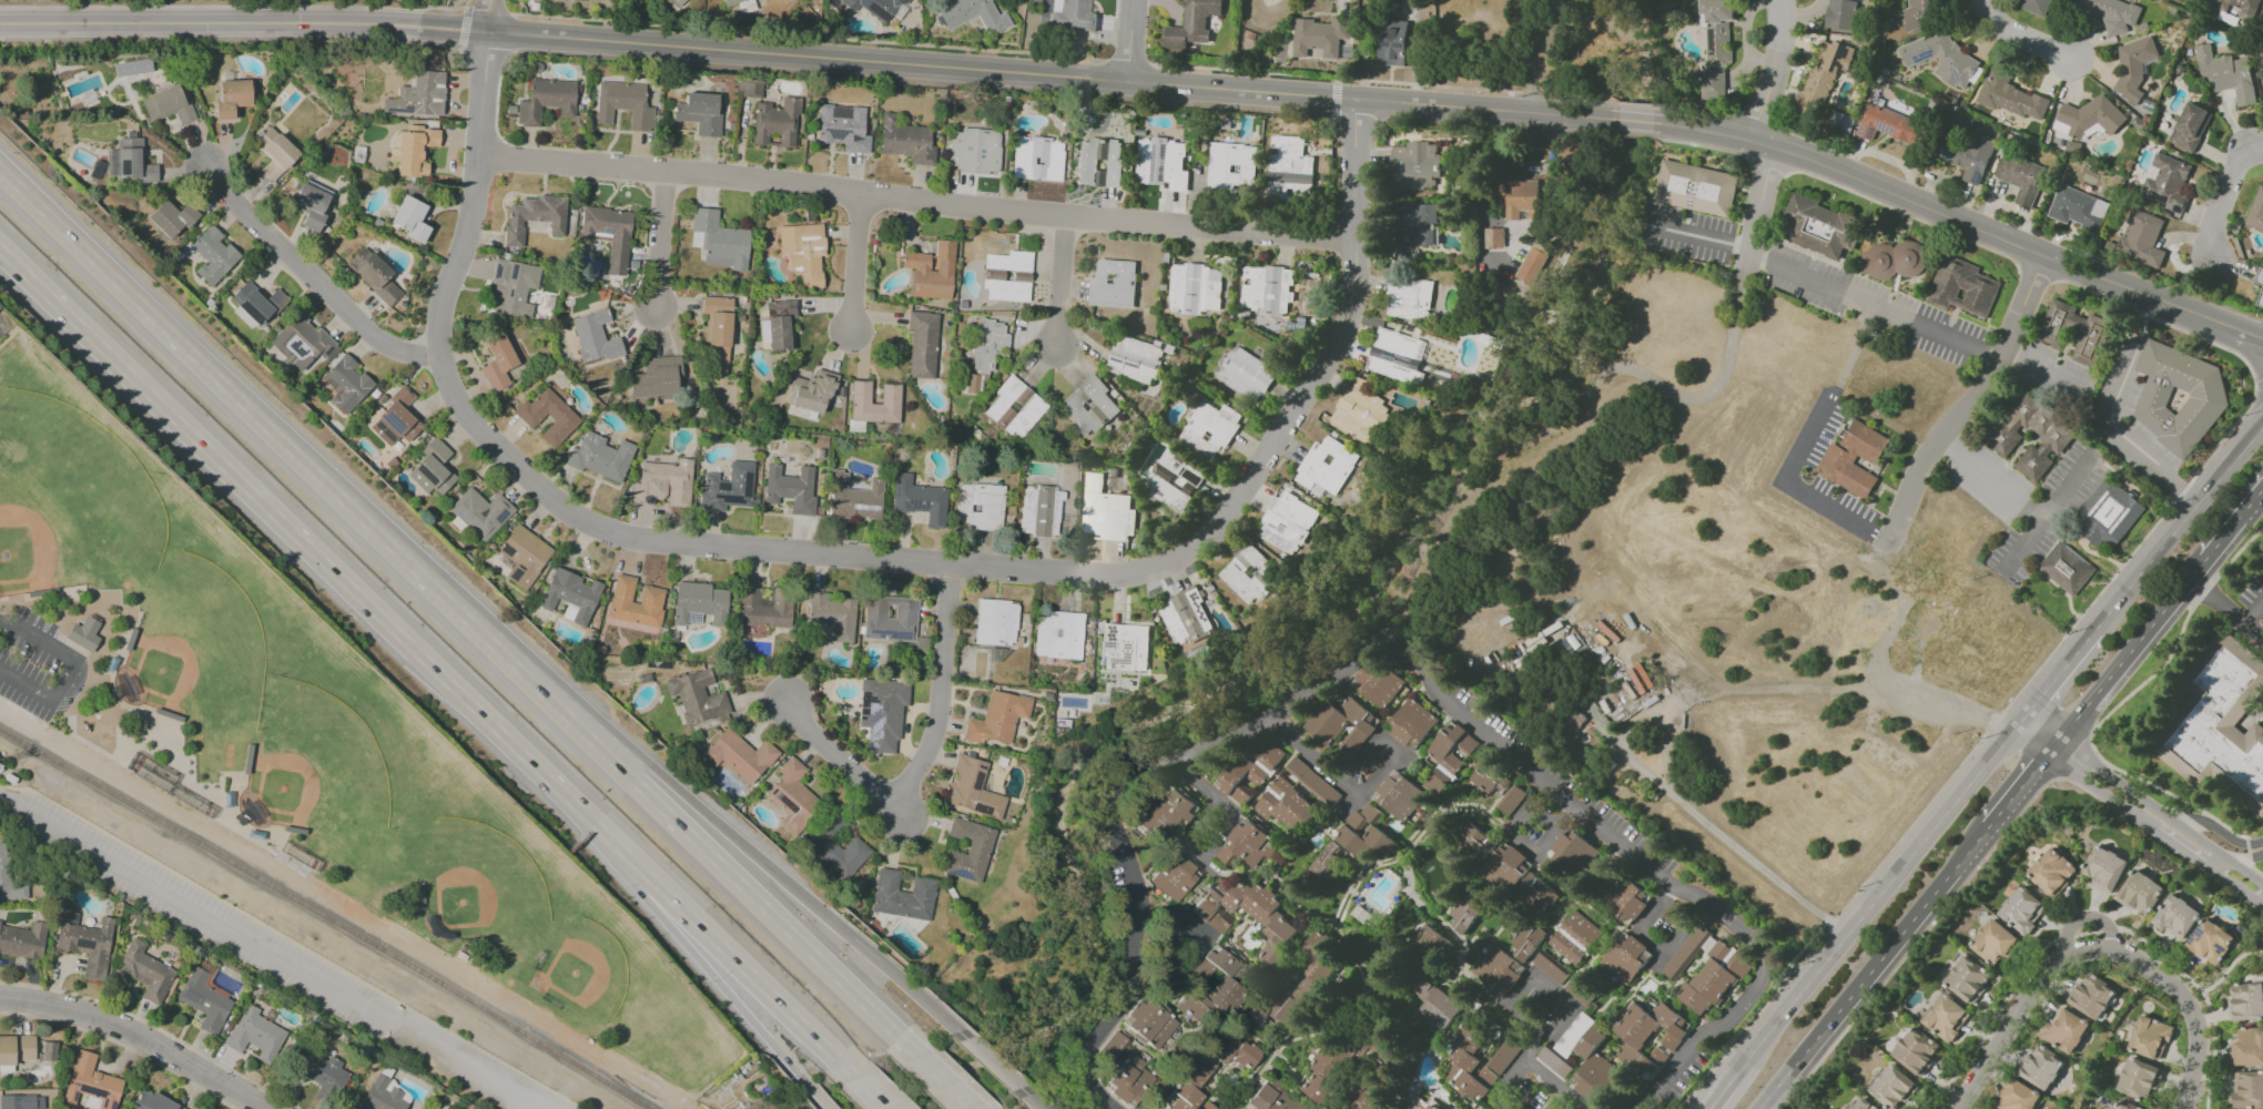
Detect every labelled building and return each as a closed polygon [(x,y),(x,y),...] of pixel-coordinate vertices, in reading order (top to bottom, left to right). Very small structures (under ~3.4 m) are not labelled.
[(841,1),(842,0),(911,0),(892,24),(877,14),(863,4),(856,12),(841,1)] [(936,8),(949,0),(994,0),(991,2),(998,16),(1005,12),(1013,27),(994,38),(990,30),(960,48),(936,8)] [(1049,26),(1053,0),(1090,0),(1088,11),(1100,12),(1098,31),(1049,26)] [(1181,27),(1183,0),(1222,0),(1221,14),(1208,14),(1207,28),(1210,29),(1210,48),(1166,45),(1167,27),(1181,27)] [(1705,66),(1730,65),(1729,20),(1733,20),(1733,0),(1703,0),(1705,66)] [(1824,28),(1853,32),(1857,1),(1852,0),(1828,0),(1824,28)] [(1939,19),(1932,2),(1938,0),(1910,0),(1912,6),(1897,12),(1905,32),(1939,19)] [(2012,6),(2045,17),(2051,0),(2014,0),(2012,6)] [(2124,36),(2128,24),(2135,27),(2142,6),(2125,0),(2076,0),(2074,7),(2109,19),(2105,30),(2124,36)] [(2208,7),(2220,11),(2218,18),(2234,24),(2237,17),(2253,23),(2261,0),(2210,0),(2208,7)] [(1297,17),(1316,17),(1316,21),(1332,22),(1332,17),(1346,18),(1344,61),(1325,61),(1325,50),(1308,49),(1307,60),(1295,59),(1297,17)] [(1378,21),(1391,22),(1391,26),(1399,26),(1399,22),(1410,22),(1409,65),(1377,65),(1378,21)] [(1933,74),(1958,87),(1975,81),(1981,70),(1978,60),(1961,51),(1958,43),(1951,39),(1947,28),(1897,46),(1905,67),(1934,56),(1940,60),(1933,74)] [(2124,88),(2122,89),(2126,104),(2147,98),(2137,61),(2158,55),(2152,36),(2112,47),(2124,88)] [(1855,47),(1833,41),(1832,43),(1821,40),(1803,95),(1796,92),(1790,110),(1819,119),(1835,71),(1846,74),(1855,47)] [(2235,88),(2237,106),(2257,104),(2249,57),(2234,60),(2233,54),(2212,57),(2210,43),(2195,45),(2199,75),(2206,74),(2209,92),(2235,88)] [(113,64),(115,78),(151,72),(149,58),(113,64)] [(1976,102),(1995,109),(1997,105),(2041,121),(2049,99),(2008,84),(2011,75),(1989,67),(1976,102)] [(1701,99),(1724,99),(1723,69),(1700,69),(1701,99)] [(443,72),(413,71),(413,87),(396,86),(396,99),(382,99),(381,113),(441,115),(443,72)] [(574,81),(528,80),(527,101),(517,101),(516,126),(538,127),(539,107),(558,108),(558,117),(573,117),(574,81)] [(738,98),(761,98),(761,81),(738,80),(738,98)] [(219,82),(248,81),(251,106),(233,108),(233,120),(215,121),(214,103),(220,103),(219,82)] [(595,124),(610,125),(611,109),(629,110),(628,131),(651,132),(652,107),(643,107),(644,84),(596,82),(595,124)] [(175,111),(150,122),(140,101),(175,84),(184,104),(190,102),(196,119),(182,125),(175,111)] [(695,136),(718,137),(719,114),(716,114),(717,94),(683,93),(683,103),(672,103),(672,121),(695,122),(695,136)] [(1882,107),(1885,100),(1872,95),(1856,135),(1872,141),(1877,130),(1918,145),(1926,124),(1882,107)] [(2085,112),(2063,102),(2052,127),(2082,141),(2090,124),(2116,135),(2126,111),(2092,96),(2085,112)] [(754,103),(751,144),(766,145),(767,135),(777,136),(777,146),(795,147),(797,98),(780,97),(780,109),(769,108),(770,104),(754,103)] [(2168,141),(2193,153),(2212,112),(2187,101),(2168,141)] [(863,107),(817,105),(816,143),(842,144),(842,152),(867,153),(868,136),(862,136),(863,107)] [(878,154),(909,155),(909,164),(933,165),(934,146),(928,145),(929,127),(894,126),(895,114),(880,113),(878,154)] [(390,162),(396,162),(396,176),(425,177),(426,147),(438,147),(439,128),(405,127),(405,132),(391,131),(390,162)] [(282,172),(272,182),(260,170),(270,160),(255,146),(261,140),(260,139),(270,128),(298,155),(283,172),(282,172)] [(956,173),(998,174),(999,131),(948,129),(947,166),(956,166),(956,173)] [(119,150),(118,139),(126,139),(126,132),(135,132),(135,139),(142,139),(143,165),(156,164),(156,182),(139,182),(139,180),(116,180),(116,150),(119,150)] [(1979,186),(1995,142),(1975,134),(1971,144),(1945,134),(1937,157),(1966,168),(1961,180),(1979,186)] [(1313,156),(1304,156),(1305,136),(1270,135),(1268,197),(1312,198),(1313,156)] [(1013,138),(1011,179),(1060,181),(1062,139),(1013,138)] [(1076,185),(1121,186),(1122,139),(1089,138),(1089,142),(1077,142),(1076,185)] [(1136,182),(1169,184),(1169,190),(1187,191),(1188,171),(1183,171),(1185,140),(1139,138),(1136,182)] [(1391,188),(1438,188),(1438,142),(1406,142),(1406,146),(1391,146),(1391,188)] [(1208,188),(1255,189),(1256,145),(1209,143),(1208,188)] [(1994,177),(2019,187),(2013,202),(2030,209),(2046,167),(2004,151),(1994,177)] [(2190,163),(2155,153),(2149,172),(2147,171),(2139,195),(2167,203),(2164,211),(2181,216),(2187,197),(2181,195),(2190,163)] [(1739,176),(1731,218),(1655,201),(1665,159),(1739,176)] [(332,192),(302,179),(290,207),(305,214),(299,226),(315,233),(332,192)] [(1538,179),(1505,180),(1506,220),(1519,219),(1519,210),(1539,210),(1538,179)] [(2109,202),(2059,183),(2047,216),(2067,223),(2068,221),(2097,232),(2109,202)] [(2262,232),(2262,186),(2258,184),(2244,225),(2262,232)] [(1795,191),(1820,202),(1819,205),(1839,213),(1840,211),(1856,216),(1838,260),(1786,238),(1795,215),(1786,212),(1795,191)] [(426,206),(402,194),(389,223),(406,231),(404,236),(421,245),(429,228),(418,223),(426,206)] [(565,198),(519,197),(519,205),(506,205),(505,245),(522,246),(522,221),(548,222),(548,235),(564,236),(565,198)] [(183,226),(169,242),(146,220),(164,201),(177,214),(186,204),(200,216),(186,230),(183,226)] [(1438,204),(1395,203),(1395,246),(1438,246),(1438,204)] [(2154,247),(2164,219),(2132,207),(2126,223),(2131,224),(2126,236),(2120,234),(2114,251),(2160,268),(2166,251),(2154,247)] [(579,244),(593,245),(593,239),(608,240),(606,275),(626,276),(630,211),(581,208),(579,244)] [(702,265),(731,266),(730,271),(746,272),(748,230),(716,228),(716,209),(691,208),(690,232),(704,232),(702,265)] [(777,227),(779,254),(788,254),(789,279),(799,278),(800,289),(821,288),(819,257),(824,257),(823,224),(777,227)] [(189,246),(205,261),(194,272),(210,287),(239,257),(220,239),(223,236),(210,225),(189,246)] [(1485,247),(1504,247),(1504,228),(1485,228),(1485,247)] [(954,241),(935,240),(934,255),(901,253),(900,268),(912,269),(911,297),(950,300),(954,241)] [(1896,246),(1904,241),(1911,241),(1920,243),(1926,250),(1928,257),(1927,265),(1922,273),(1917,276),(1910,277),(1902,276),(1898,273),(1895,276),(1888,277),(1881,279),(1873,277),(1868,273),(1865,265),(1864,254),(1870,247),(1876,243),(1883,243),(1889,246),(1894,248),(1896,246)] [(344,265),(389,307),(402,293),(386,279),(392,273),(363,245),(344,265)] [(1532,285),(1547,253),(1529,245),(1515,277),(1532,285)] [(983,254),(982,289),(986,290),(985,300),(1028,302),(1030,252),(1006,251),(1006,256),(983,254)] [(1987,317),(2002,282),(1979,272),(1981,268),(1958,258),(1956,263),(1945,258),(1928,301),(1945,308),(1948,301),(1987,317)] [(540,267),(494,259),(488,294),(495,296),(492,313),(530,319),(532,305),(524,303),(526,288),(536,290),(540,267)] [(1134,307),(1136,261),(1097,259),(1097,271),(1090,271),(1088,305),(1134,307)] [(1222,267),(1171,264),(1169,309),(1182,309),(1181,313),(1201,314),(1201,309),(1219,310),(1222,267)] [(1240,307),(1259,307),(1259,315),(1287,316),(1287,302),(1293,302),(1293,292),(1292,292),(1292,267),(1243,266),(1242,283),(1241,283),(1240,307)] [(2262,308),(2262,267),(2260,266),(2254,282),(2262,285),(2256,306),(2262,308)] [(1433,280),(1390,275),(1385,315),(1429,320),(1433,280)] [(275,289),(265,299),(246,281),(229,299),(258,326),(271,312),(276,317),(290,302),(275,289)] [(731,298),(701,297),(700,314),(707,314),(704,373),(723,374),(724,364),(728,365),(731,298)] [(2034,340),(2061,353),(2071,328),(2082,334),(2071,358),(2093,368),(2113,323),(2092,314),(2089,321),(2074,314),(2078,307),(2053,297),(2034,340)] [(793,350),(791,318),(795,318),(794,300),(764,302),(767,351),(793,350)] [(619,337),(604,341),(600,324),(609,322),(606,309),(570,319),(582,365),(623,354),(619,337)] [(317,354),(323,359),(335,346),(299,312),(269,344),(299,373),(317,354)] [(907,378),(934,379),(936,313),(909,312),(907,378)] [(992,352),(1006,353),(1008,336),(1002,335),(1003,322),(975,319),(970,371),(990,373),(992,352)] [(1366,370),(1417,384),(1429,340),(1377,327),(1366,370)] [(483,340),(493,362),(479,368),(491,393),(510,385),(504,371),(517,365),(502,331),(483,340)] [(1118,334),(1107,370),(1152,384),(1164,348),(1118,334)] [(2147,336),(2220,365),(2230,406),(2190,459),(2127,417),(2147,376),(2131,370),(2147,336)] [(1264,362),(1236,345),(1216,377),(1257,403),(1283,360),(1270,352),(1264,362)] [(643,358),(643,375),(628,375),(629,398),(676,397),(676,379),(680,379),(679,357),(643,358)] [(821,413),(824,402),(833,404),(839,375),(812,369),(810,381),(792,377),(786,405),(821,413)] [(1105,392),(1109,389),(1092,371),(1056,405),(1088,439),(1120,409),(1105,392)] [(997,396),(983,412),(1016,441),(1047,407),(1009,373),(993,392),(997,396)] [(978,375),(964,375),(963,393),(977,394),(978,375)] [(1328,422),(1370,446),(1393,407),(1368,392),(1373,385),(1355,375),(1328,422)] [(869,381),(851,380),(850,422),(898,423),(899,385),(880,384),(880,404),(868,404),(869,381)] [(366,426),(388,448),(400,436),(407,443),(423,426),(404,408),(414,397),(403,386),(366,426)] [(530,430),(545,414),(553,421),(539,436),(553,449),(581,420),(545,387),(528,404),(523,399),(511,412),(530,430)] [(2034,482),(2052,461),(2047,456),(2051,450),(2058,456),(2077,433),(2023,389),(2005,411),(2011,417),(2007,423),(2000,418),(1982,439),(2003,458),(2022,436),(2016,430),(2021,425),(2043,442),(2038,449),(2031,444),(2013,465),(2034,482)] [(1220,410),(1201,400),(1179,439),(1212,458),(1216,451),(1222,454),(1244,415),(1223,404),(1220,410)] [(1894,440),(1856,418),(1840,444),(1834,441),(1817,469),(1865,498),(1876,479),(1851,465),(1858,454),(1878,466),(1894,440)] [(620,484),(634,445),(618,439),(615,450),(602,445),(604,438),(584,431),(577,449),(570,447),(564,464),(620,484)] [(1360,455),(1326,435),(1321,445),(1314,442),(1292,480),(1320,496),(1323,488),(1336,496),(1360,455)] [(426,495),(432,488),(440,496),(457,478),(441,463),(451,453),(436,438),(403,473),(426,495)] [(1142,491),(1182,513),(1206,471),(1166,448),(1142,491)] [(639,463),(638,484),(632,484),(631,504),(652,505),(653,489),(667,490),(666,507),(689,508),(691,459),(677,459),(677,464),(639,463)] [(752,462),(729,461),(728,482),(716,481),(717,474),(701,473),(700,511),(723,511),(723,506),(750,507),(752,462)] [(763,504),(777,505),(777,498),(790,499),(789,515),(811,516),(814,467),(797,466),(797,477),(779,476),(779,464),(765,464),(763,504)] [(881,480),(868,480),(867,490),(846,490),(846,471),(830,471),(829,516),(880,517),(881,480)] [(924,528),(944,528),(945,488),(909,486),(909,473),(892,472),(891,511),(925,512),(924,528)] [(1130,495),(1102,494),(1103,473),(1085,472),(1082,533),(1100,534),(1099,538),(1134,539),(1135,509),(1129,509),(1130,495)] [(2107,474),(2149,507),(2113,551),(2104,543),(2100,549),(2081,533),(2084,525),(2073,517),(2107,474)] [(1000,529),(1002,485),(955,484),(954,527),(1000,529)] [(483,543),(515,509),(498,494),(488,504),(469,487),(447,510),(483,543)] [(1295,556),(1320,510),(1281,490),(1257,535),(1295,556)] [(513,563),(504,577),(525,591),(553,549),(515,524),(497,552),(513,563)] [(2060,540),(2097,568),(2076,596),(2039,568),(2060,540)] [(1218,574),(1247,605),(1255,597),(1260,601),(1274,587),(1265,578),(1275,568),(1250,543),(1218,574)] [(538,607),(551,612),(556,599),(566,603),(560,618),(585,628),(602,584),(591,580),(590,582),(553,568),(538,607)] [(607,623),(658,631),(665,589),(642,586),(639,604),(630,603),(634,577),(614,574),(607,623)] [(724,627),(726,590),(710,589),(710,584),(674,582),(672,625),(700,626),(700,615),(710,615),(710,626),(724,627)] [(737,626),(789,627),(791,590),(771,589),(771,606),(758,605),(759,588),(738,588),(737,626)] [(1193,588),(1158,603),(1178,650),(1214,635),(1193,588)] [(807,623),(831,624),(830,642),(852,643),(854,599),(827,598),(827,593),(808,592),(807,623)] [(914,641),(916,598),(864,596),(863,639),(914,641)] [(976,600),(974,644),(1015,646),(1017,601),(976,600)] [(1082,613),(1048,612),(1048,617),(1035,617),(1034,657),(1080,659),(1082,613)] [(65,639),(73,624),(81,628),(87,615),(100,623),(93,635),(100,639),(91,654),(65,639)] [(1148,625),(1104,624),(1103,670),(1147,671),(1148,625)] [(2257,723),(2247,735),(2236,726),(2262,694),(2262,660),(2224,628),(2176,682),(2192,695),(2149,750),(2205,796),(2215,784),(2262,822),(2262,727),(2257,723)] [(1403,683),(1369,658),(1350,684),(1383,709),(1403,683)] [(685,726),(730,714),(724,691),(705,696),(702,687),(713,684),(708,668),(663,680),(668,698),(677,696),(685,726)] [(858,727),(867,728),(866,753),(893,754),(894,740),(899,740),(900,706),(908,706),(908,681),(859,680),(858,727)] [(1009,745),(1015,717),(1027,720),(1031,699),(988,690),(982,721),(966,718),(962,740),(982,744),(983,739),(1009,745)] [(1331,749),(1333,746),(1349,759),(1379,720),(1348,695),(1337,709),(1325,699),(1303,727),(1331,749)] [(1405,747),(1410,740),(1418,746),(1438,718),(1409,696),(1388,723),(1394,728),(1389,735),(1405,747)] [(1586,718),(1572,708),(1560,725),(1574,735),(1586,718)] [(1426,752),(1439,762),(1430,775),(1445,787),(1463,762),(1449,752),(1454,746),(1469,756),(1480,741),(1449,720),(1426,752)] [(754,751),(726,727),(700,756),(716,769),(722,762),(749,787),(779,753),(764,739),(754,751)] [(1284,752),(1270,741),(1253,763),(1238,752),(1213,785),(1242,806),(1253,793),(1240,783),(1244,776),(1259,787),(1284,752)] [(1005,797),(980,790),(987,762),(956,754),(951,773),(956,774),(948,806),(1000,819),(1005,797)] [(778,824),(793,837),(823,804),(797,781),(807,770),(791,755),(777,771),(782,775),(764,795),(786,815),(778,824)] [(1283,770),(1332,806),(1341,793),(1292,757),(1283,770)] [(1469,781),(1501,797),(1512,776),(1480,759),(1469,781)] [(1370,797),(1403,822),(1425,793),(1392,768),(1370,797)] [(1271,814),(1296,836),(1319,811),(1280,775),(1250,808),(1265,821),(1271,814)] [(1169,847),(1201,807),(1177,787),(1176,789),(1169,783),(1138,822),(1169,847)] [(1508,816),(1525,793),(1512,783),(1494,806),(1508,816)] [(1332,838),(1359,858),(1369,845),(1387,859),(1398,844),(1372,825),(1381,814),(1367,803),(1359,813),(1354,809),(1332,838)] [(872,851),(854,836),(842,850),(832,841),(847,823),(833,811),(804,845),(846,881),(872,851)] [(1279,843),(1244,816),(1215,855),(1228,864),(1235,854),(1258,871),(1279,843)] [(995,829),(951,818),(946,837),(968,843),(965,854),(946,849),(940,873),(981,883),(995,829)] [(1452,836),(1479,861),(1494,843),(1467,819),(1452,836)] [(1600,852),(1569,826),(1538,863),(1549,873),(1558,862),(1584,884),(1600,865),(1594,860),(1600,852)] [(26,880),(7,880),(7,839),(0,839),(0,900),(26,900),(26,880)] [(1559,894),(1521,864),(1526,858),(1503,840),(1481,868),(1542,916),(1559,894)] [(1344,853),(1331,841),(1309,866),(1329,884),(1347,864),(1340,857),(1344,853)] [(2081,872),(2093,878),(2090,885),(2111,894),(2128,859),(2094,843),(2081,872)] [(2065,880),(2076,870),(2053,846),(2027,871),(2051,897),(2067,882),(2065,880)] [(1150,882),(1176,903),(1200,873),(1175,852),(1150,882)] [(2114,898),(2131,910),(2133,907),(2147,916),(2166,889),(2136,867),(2114,898)] [(871,912),(929,921),(935,880),(913,877),(910,893),(897,891),(900,871),(878,868),(871,912)] [(1650,893),(1616,874),(1598,905),(1632,925),(1650,893)] [(1191,913),(1221,935),(1232,920),(1216,908),(1219,904),(1232,913),(1236,907),(1273,934),(1256,957),(1273,968),(1301,929),(1274,910),(1281,901),(1256,882),(1251,889),(1238,880),(1232,888),(1217,876),(1191,913)] [(2026,935),(2047,905),(2017,885),(1997,915),(2026,935)] [(2202,912),(2170,892),(2151,922),(2182,942),(2202,912)] [(1457,920),(1452,926),(1461,935),(1485,909),(1467,893),(1449,913),(1457,920)] [(1185,914),(1171,906),(1155,936),(1169,944),(1185,914)] [(1603,932),(1573,908),(1546,943),(1577,966),(1603,932)] [(113,919),(100,917),(98,929),(75,926),(77,914),(60,911),(55,950),(85,954),(81,979),(104,982),(113,919)] [(2204,957),(2216,966),(2236,938),(2206,916),(2183,947),(2201,960),(2204,957)] [(2021,941),(1992,917),(1968,945),(1993,965),(2002,954),(2006,958),(2021,941)] [(1518,947),(1512,955),(1524,964),(1547,932),(1527,919),(1510,942),(1518,947)] [(0,924),(0,955),(40,961),(46,924),(30,921),(29,929),(0,924)] [(1463,1006),(1433,985),(1438,979),(1430,973),(1451,942),(1426,924),(1405,953),(1417,962),(1402,983),(1426,1000),(1418,1012),(1445,1031),(1463,1006)] [(1329,971),(1330,941),(1315,930),(1301,949),(1312,958),(1302,973),(1309,978),(1298,978),(1298,984),(1291,992),(1285,992),(1278,1000),(1274,997),(1262,997),(1250,1013),(1250,1025),(1256,1030),(1268,1014),(1278,1022),(1292,1022),(1305,1005),(1310,1005),(1311,996),(1329,971)] [(1653,954),(1626,930),(1598,961),(1626,985),(1653,954)] [(115,971),(146,986),(140,998),(158,1006),(175,970),(141,954),(146,944),(130,937),(115,971)] [(1524,968),(1493,943),(1470,971),(1501,996),(1524,968)] [(1257,973),(1211,944),(1187,983),(1189,984),(1175,1007),(1193,1018),(1200,1007),(1227,1023),(1257,973)] [(1569,973),(1542,949),(1532,961),(1558,985),(1569,973)] [(1993,976),(1963,953),(1942,981),(1971,1004),(1993,976)] [(175,1000),(203,1014),(196,1028),(214,1037),(232,1001),(202,986),(208,974),(192,966),(175,1000)] [(1170,1001),(1182,987),(1162,971),(1150,985),(1170,1001)] [(2099,1020),(2116,987),(2088,972),(2082,985),(2076,982),(2066,1002),(2099,1020)] [(2230,984),(2231,999),(2228,999),(2229,1019),(2262,1018),(2262,982),(2230,984)] [(1971,1014),(1944,992),(1920,1020),(1948,1043),(1971,1014)] [(1120,1023),(1158,1054),(1183,1025),(1145,993),(1120,1023)] [(1615,1055),(1646,1080),(1667,1054),(1655,1045),(1647,1056),(1639,1050),(1660,1024),(1668,1030),(1659,1041),(1672,1051),(1692,1025),(1660,1000),(1649,1013),(1635,1002),(1613,1030),(1626,1041),(1615,1055)] [(2089,1021),(2057,1006),(2041,1039),(2074,1054),(2089,1021)] [(288,1031),(243,1007),(223,1046),(240,1054),(246,1043),(260,1050),(255,1058),(269,1066),(288,1031)] [(1608,1033),(1580,1012),(1553,1048),(1566,1058),(1572,1049),(1586,1059),(1569,1082),(1599,1104),(1623,1073),(1594,1052),(1608,1033)] [(2173,1025),(2139,1015),(2128,1051),(2161,1061),(2173,1025)] [(1496,1076),(1481,1066),(1483,1062),(1475,1057),(1488,1038),(1465,1022),(1443,1054),(1453,1061),(1443,1076),(1479,1101),(1496,1076)] [(1890,1056),(1919,1077),(1942,1045),(1912,1025),(1890,1056)] [(1203,1096),(1198,1092),(1224,1057),(1246,1073),(1259,1054),(1222,1027),(1201,1055),(1193,1050),(1165,1088),(1177,1097),(1168,1108),(1194,1108),(1203,1096)] [(2238,1028),(2237,1042),(2231,1042),(2230,1065),(2262,1065),(2262,1028),(2238,1028)] [(1130,1044),(1116,1031),(1097,1052),(1110,1065),(1130,1044)] [(1380,1064),(1387,1045),(1352,1032),(1344,1051),(1380,1064)] [(14,1066),(14,1060),(34,1060),(34,1036),(0,1037),(0,1066),(14,1066)] [(1498,1075),(1520,1048),(1509,1039),(1487,1065),(1498,1075)] [(40,1061),(55,1061),(56,1042),(40,1042),(40,1061)] [(2068,1061),(2038,1043),(2030,1056),(2026,1053),(2014,1072),(2048,1093),(2068,1061)] [(1302,1090),(1320,1103),(1349,1063),(1324,1045),(1308,1068),(1315,1072),(1302,1090)] [(91,1072),(96,1054),(76,1049),(62,1103),(74,1106),(77,1093),(100,1099),(97,1108),(115,1108),(123,1080),(91,1072)] [(336,1098),(349,1074),(338,1069),(341,1063),(329,1056),(326,1061),(303,1049),(292,1070),(322,1086),(320,1090),(336,1098)] [(1154,1079),(1142,1067),(1145,1065),(1132,1052),(1102,1083),(1127,1107),(1154,1079)] [(2116,1090),(2150,1102),(2162,1069),(2128,1056),(2116,1090)] [(1918,1085),(1889,1063),(1867,1092),(1889,1108),(1899,1108),(1918,1085)] [(2233,1072),(2233,1108),(2262,1108),(2262,1071),(2233,1072)] [(407,1104),(399,1100),(404,1088),(374,1074),(358,1108),(360,1108),(405,1108),(407,1104)] [(2011,1077),(1993,1108),(1994,1108),(2032,1108),(2041,1094),(2011,1077)] [(1359,1080),(1349,1092),(1360,1101),(1353,1108),(1380,1108),(1385,1102),(1359,1080)] [(142,1087),(130,1108),(183,1108),(142,1087)] [(43,1096),(0,1096),(0,1108),(43,1108),(43,1096)] [(1861,1096),(1851,1108),(1878,1108),(1861,1096)] [(1432,1098),(1422,1108),(1444,1108),(1432,1098)] [(2115,1100),(2113,1108),(2147,1108),(2148,1108),(2115,1100)]
